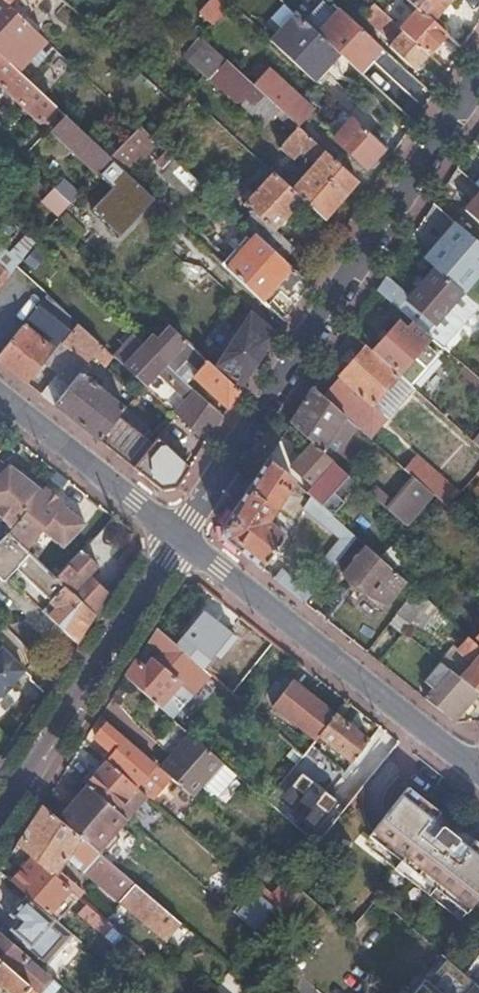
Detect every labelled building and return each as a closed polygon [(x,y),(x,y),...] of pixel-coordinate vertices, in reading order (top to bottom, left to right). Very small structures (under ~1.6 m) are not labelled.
[(27,24),(22,20),(1,0),(0,0),(0,44),(13,30),(17,34),(27,24)] [(22,20),(41,0),(1,0),(22,20)] [(214,25),(223,7),(208,0),(205,0),(197,16),(214,25)] [(417,8),(431,21),(451,0),(408,0),(417,8)] [(328,8),(334,13),(338,8),(332,3),(328,8)] [(388,46),(413,70),(428,54),(399,28),(373,4),(362,16),(391,43),(388,46)] [(334,13),(316,33),(339,54),(355,69),(358,72),(370,59),(380,48),(377,44),(338,8),(334,13)] [(399,28),(428,54),(431,58),(437,52),(433,48),(446,35),(431,21),(417,8),(399,28)] [(269,41),(313,82),(339,54),(316,33),(294,13),(275,35),(269,41)] [(269,41),(275,35),(265,26),(260,33),(269,41)] [(203,41),(199,38),(182,57),(185,60),(203,41)] [(290,191),(301,201),(323,221),(356,182),(297,127),(251,86),(203,41),(185,60),(234,105),(237,102),(241,106),(240,106),(249,114),(250,114),(263,126),(274,114),(293,132),(282,144),(277,149),(291,162),(292,161),(298,153),(302,156),(312,165),(290,191)] [(59,112),(0,57),(0,87),(40,125),(41,124),(44,128),(59,112)] [(373,62),(370,59),(358,72),(361,75),(373,62)] [(251,86),(297,127),(311,111),(259,63),(247,75),(254,82),(251,86)] [(174,106),(181,112),(192,101),(185,95),(185,94),(174,106)] [(52,132),(97,174),(110,160),(109,159),(65,118),(52,132)] [(332,139),(365,169),(384,148),(351,119),(332,139)] [(110,160),(126,175),(154,143),(138,129),(109,159),(110,160)] [(302,156),(298,153),(292,161),(296,164),(302,156)] [(159,171),(187,197),(199,184),(170,158),(159,171)] [(97,174),(166,239),(176,229),(182,235),(186,231),(126,175),(110,160),(97,174)] [(255,235),(283,260),(293,248),(274,230),(301,201),(290,191),(271,174),(243,205),(251,213),(242,223),(250,231),(255,235)] [(57,195),(68,205),(70,204),(77,196),(61,181),(52,190),(57,195)] [(43,209),(54,220),(68,205),(57,195),(43,209)] [(465,212),(478,224),(478,196),(465,212)] [(68,205),(54,220),(101,263),(117,247),(70,204),(68,205)] [(463,293),(478,274),(478,245),(456,225),(425,261),(435,269),(463,293)] [(226,268),(255,235),(250,231),(222,264),(226,268)] [(277,282),(297,300),(308,283),(283,260),(255,235),(226,268),(261,301),(277,282)] [(8,255),(18,265),(34,244),(25,236),(8,255)] [(16,268),(18,265),(8,255),(1,249),(0,250),(0,268),(9,277),(10,276),(16,268)] [(9,277),(0,268),(0,288),(9,277)] [(434,325),(463,293),(435,269),(407,302),(434,325)] [(376,291),(395,307),(402,298),(404,296),(384,279),(376,291)] [(54,407),(100,346),(46,296),(38,306),(0,354),(0,364),(25,384),(29,379),(42,363),(45,366),(57,375),(40,396),(54,407)] [(199,355),(238,391),(275,336),(230,298),(216,313),(227,324),(199,355)] [(395,307),(427,334),(434,325),(407,302),(402,298),(395,307)] [(372,353),(398,377),(425,347),(419,341),(422,338),(411,327),(408,331),(398,323),(372,353)] [(193,377),(227,409),(238,391),(199,355),(169,327),(157,339),(153,335),(144,345),(175,374),(175,373),(186,362),(197,372),(193,377)] [(174,415),(204,443),(222,417),(186,384),(175,373),(175,374),(144,345),(134,336),(113,359),(142,384),(154,371),(187,401),(174,415)] [(88,434),(98,442),(108,429),(123,410),(83,379),(96,361),(104,367),(112,357),(100,346),(54,407),(88,434)] [(376,402),(388,412),(410,387),(398,377),(372,353),(366,348),(341,377),(372,406),(376,402)] [(42,363),(29,379),(33,382),(45,366),(42,363)] [(367,438),(411,388),(410,387),(388,412),(376,402),(372,406),(341,377),(321,398),(344,418),(367,438)] [(124,408),(135,418),(153,395),(142,384),(124,408)] [(312,445),(322,454),(344,418),(321,398),(312,390),(289,425),(312,445)] [(118,438),(135,418),(124,408),(123,410),(108,429),(118,438)] [(161,491),(176,488),(188,468),(156,438),(148,449),(139,442),(127,458),(136,465),(133,469),(161,491)] [(348,477),(322,454),(312,445),(291,468),(311,487),(306,493),(311,498),(332,517),(344,503),(333,494),(348,477)] [(395,462),(413,479),(422,469),(412,461),(410,463),(401,455),(395,462)] [(428,485),(436,476),(415,458),(412,461),(422,469),(413,479),(420,485),(424,481),(428,485)] [(226,542),(261,569),(287,533),(272,522),(276,517),(271,514),(293,482),(267,459),(223,526),(226,542)] [(405,527),(433,496),(425,489),(420,485),(413,479),(395,462),(394,462),(367,493),(405,527)] [(27,550),(43,530),(51,536),(49,538),(63,548),(84,526),(71,515),(72,513),(54,499),(56,496),(45,487),(42,491),(9,465),(5,471),(0,466),(0,517),(11,529),(9,532),(27,550)] [(433,496),(447,508),(458,496),(436,476),(428,485),(425,489),(433,496)] [(278,583),(304,604),(358,540),(332,517),(311,498),(303,510),(339,543),(306,584),(301,585),(285,573),(278,583)] [(75,643),(94,613),(54,576),(27,550),(9,532),(0,541),(0,578),(3,581),(15,568),(50,602),(41,611),(75,643)] [(392,546),(382,556),(395,570),(405,560),(392,546)] [(371,595),(384,606),(404,581),(367,548),(343,576),(369,598),(371,595)] [(54,576),(94,613),(108,591),(88,575),(97,566),(80,549),(54,576)] [(397,612),(411,624),(416,619),(429,603),(415,591),(397,612)] [(381,610),(384,606),(371,595),(369,598),(368,599),(381,610)] [(444,635),(453,625),(429,603),(416,619),(426,628),(430,623),(444,635)] [(178,645),(197,663),(203,668),(230,633),(204,612),(178,645)] [(477,638),(478,636),(478,622),(470,632),(477,638)] [(178,645),(157,627),(148,640),(159,651),(169,660),(162,667),(152,659),(151,658),(145,668),(136,660),(126,677),(159,706),(172,718),(211,675),(203,668),(197,663),(178,645)] [(478,695),(478,648),(473,643),(470,640),(459,652),(473,665),(460,680),(475,692),(478,695)] [(458,677),(460,680),(473,665),(459,652),(458,653),(452,648),(439,661),(439,662),(449,670),(458,677)] [(24,671),(2,649),(0,651),(0,697),(1,698),(16,684),(14,682),(24,671)] [(159,651),(152,659),(162,667),(169,660),(159,651)] [(425,699),(453,720),(475,692),(460,680),(458,677),(448,689),(439,682),(449,670),(439,662),(424,681),(433,689),(425,699)] [(458,677),(449,670),(439,682),(448,689),(458,677)] [(318,736),(335,715),(291,679),(271,705),(314,741),(318,736)] [(128,735),(139,726),(121,706),(111,716),(128,735)] [(369,778),(386,756),(335,715),(318,736),(369,778)] [(110,749),(102,758),(106,761),(146,796),(151,800),(171,777),(160,767),(108,722),(96,736),(110,749)] [(189,733),(160,767),(171,777),(192,795),(203,784),(218,797),(237,775),(189,733)] [(106,761),(87,784),(126,818),(146,796),(106,761)] [(116,831),(126,818),(87,784),(85,783),(75,795),(72,792),(62,803),(67,807),(57,817),(98,852),(100,849),(109,850),(119,838),(117,832),(116,831)] [(440,812),(408,786),(370,835),(402,860),(395,868),(430,895),(435,888),(467,913),(478,898),(478,844),(474,840),(461,856),(453,851),(461,840),(444,826),(435,836),(426,829),(440,812)] [(266,801),(274,808),(286,794),(277,787),(266,801)] [(29,825),(16,844),(68,889),(79,898),(85,892),(60,871),(71,852),(85,863),(81,868),(167,940),(182,923),(98,852),(57,817),(42,805),(29,825)] [(474,840),(440,812),(426,829),(435,836),(444,826),(461,840),(453,851),(461,856),(474,840)] [(402,860),(370,835),(365,842),(395,868),(402,860)] [(12,881),(49,913),(68,889),(16,844),(8,856),(22,869),(12,881)] [(291,903),(301,891),(292,883),(282,896),(291,903)] [(462,920),(467,913),(435,888),(430,895),(462,920)] [(236,913),(263,936),(281,914),(273,906),(255,890),(236,913)] [(43,969),(73,934),(55,919),(53,922),(24,896),(8,913),(16,920),(3,936),(43,969)] [(273,906),(281,914),(291,903),(282,896),(273,906)] [(78,914),(92,926),(100,917),(86,905),(78,914)] [(92,926),(141,967),(148,958),(128,940),(115,930),(100,917),(92,926)] [(115,930),(128,940),(134,932),(122,922),(115,930)] [(128,940),(148,958),(150,960),(157,952),(134,932),(128,940)] [(37,992),(55,992),(61,986),(43,969),(3,936),(0,933),(0,961),(37,992)] [(439,953),(435,950),(399,992),(405,992),(439,953)] [(462,973),(478,988),(478,952),(462,973)] [(462,973),(439,953),(405,992),(478,992),(478,988),(462,973)] [(8,992),(37,992),(0,961),(0,985),(8,992)]
